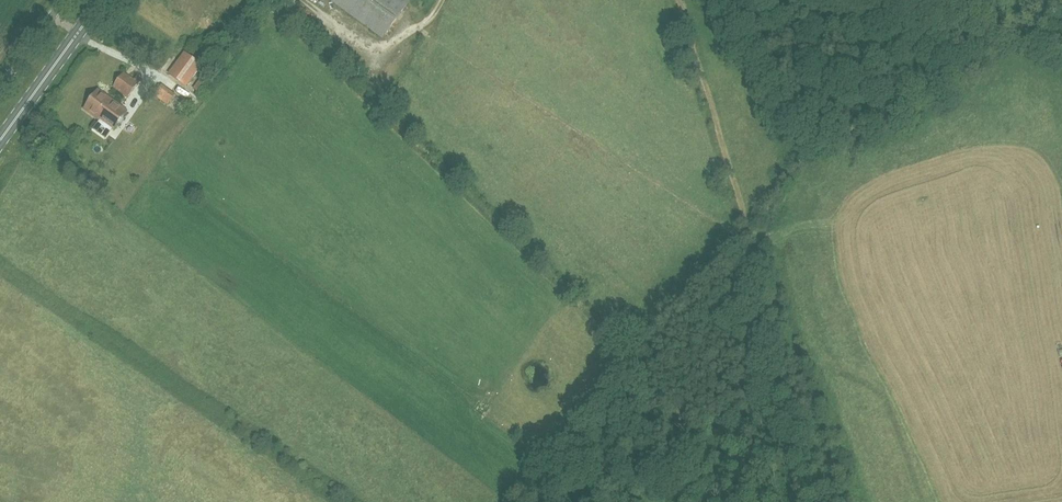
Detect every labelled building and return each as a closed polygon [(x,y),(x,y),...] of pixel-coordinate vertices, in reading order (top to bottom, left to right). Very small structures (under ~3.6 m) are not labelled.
[(350,28),(347,34),(358,41),(361,35),(350,28)] [(185,54),(169,75),(184,86),(200,66),(185,54)] [(127,98),(138,83),(124,73),(113,87),(127,98)] [(150,91),(164,103),(173,92),(159,80),(150,91)] [(113,130),(126,112),(98,91),(84,109),(113,130)]
